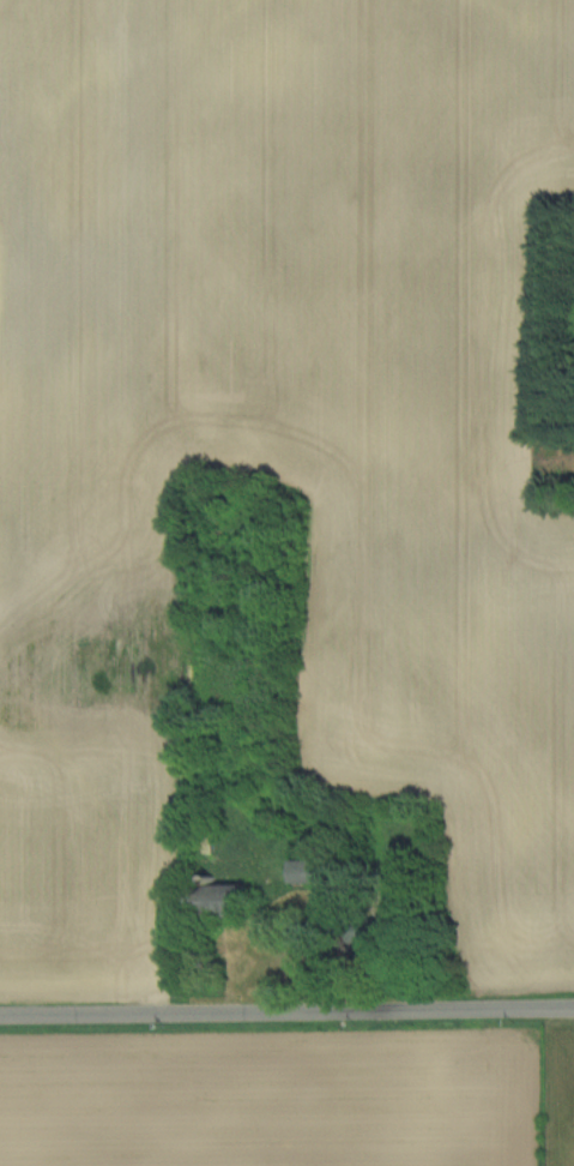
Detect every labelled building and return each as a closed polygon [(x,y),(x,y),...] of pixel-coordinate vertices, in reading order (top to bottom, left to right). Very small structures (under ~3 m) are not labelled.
[(289,887),(316,887),(316,860),(289,860),(289,887)] [(249,885),(197,885),(197,918),(249,918),(249,885)]
